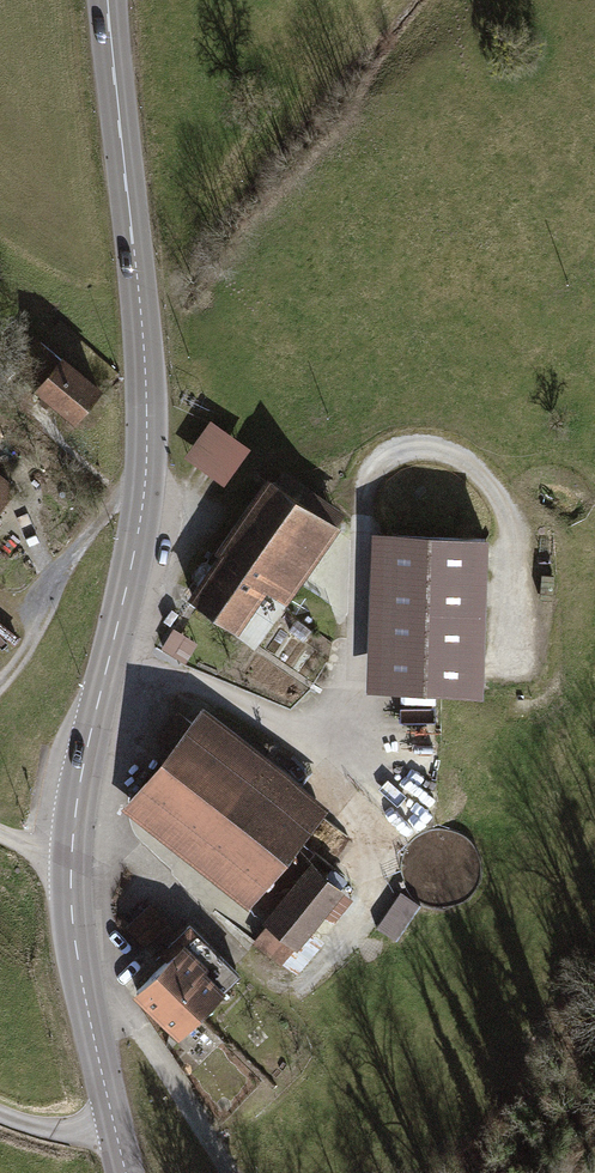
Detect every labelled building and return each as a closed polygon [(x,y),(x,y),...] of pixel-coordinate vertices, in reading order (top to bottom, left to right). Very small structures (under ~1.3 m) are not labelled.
[(70,424),(97,391),(39,344),(12,377),(70,424)] [(247,445),(212,419),(187,452),(222,478),(247,445)] [(284,603),(333,526),(261,479),(186,596),(235,628),(261,588),(284,603)] [(12,495),(0,485),(0,510),(12,495)] [(484,530),(373,528),(370,684),(481,686),(484,530)] [(326,802),(197,703),(118,804),(247,903),(326,802)] [(346,890),(312,863),(267,919),(301,946),(346,890)] [(220,984),(176,942),(133,988),(176,1029),(220,984)]
